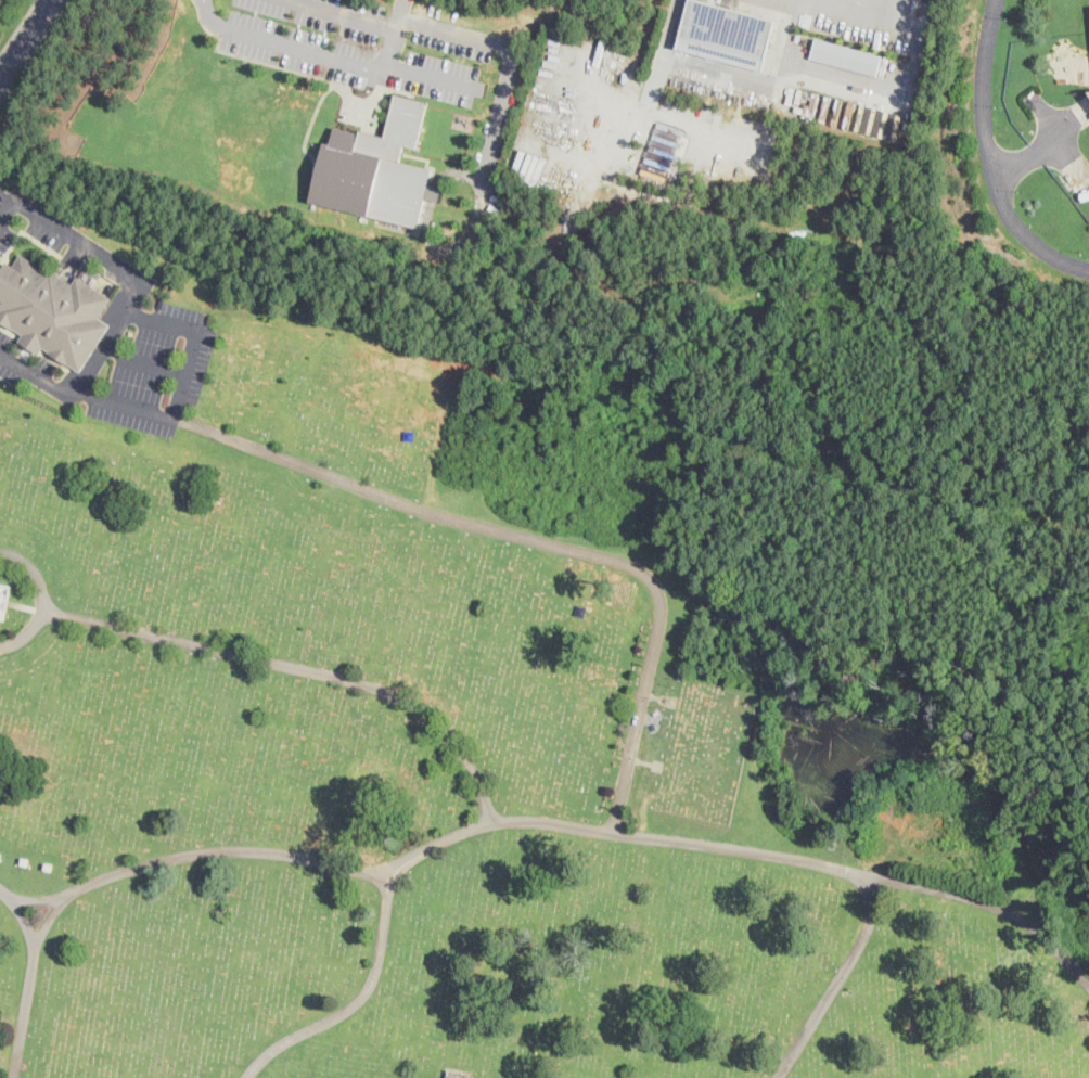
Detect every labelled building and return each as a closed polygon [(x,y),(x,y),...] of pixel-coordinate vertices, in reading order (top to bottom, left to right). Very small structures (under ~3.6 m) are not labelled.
[(679,38),(689,0),(700,0),(776,20),(765,60),(679,38)] [(882,55),(876,75),(810,57),(815,37),(882,55)] [(423,124),(420,139),(417,149),(405,145),(400,162),(433,169),(419,228),(310,202),(324,142),(331,144),(334,127),(359,133),(360,131),(385,137),(395,94),(428,103),(423,124)] [(683,130),(674,158),(650,150),(661,121),(683,130)] [(640,172),(664,184),(671,170),(647,158),(640,172)] [(13,330),(0,321),(0,275),(9,261),(14,266),(22,254),(40,266),(50,272),(51,270),(73,284),(77,277),(112,298),(100,318),(111,325),(80,372),(69,364),(68,365),(50,351),(43,348),(39,355),(20,342),(24,335),(14,329),(13,330)] [(5,620),(0,619),(0,584),(11,586),(9,599),(18,601),(18,603),(17,608),(16,611),(7,608),(5,620)] [(677,707),(667,706),(668,695),(678,696),(677,707)] [(663,763),(661,771),(653,769),(654,761),(663,763)] [(447,1069),(446,1077),(467,1077),(468,1072),(447,1069)]
